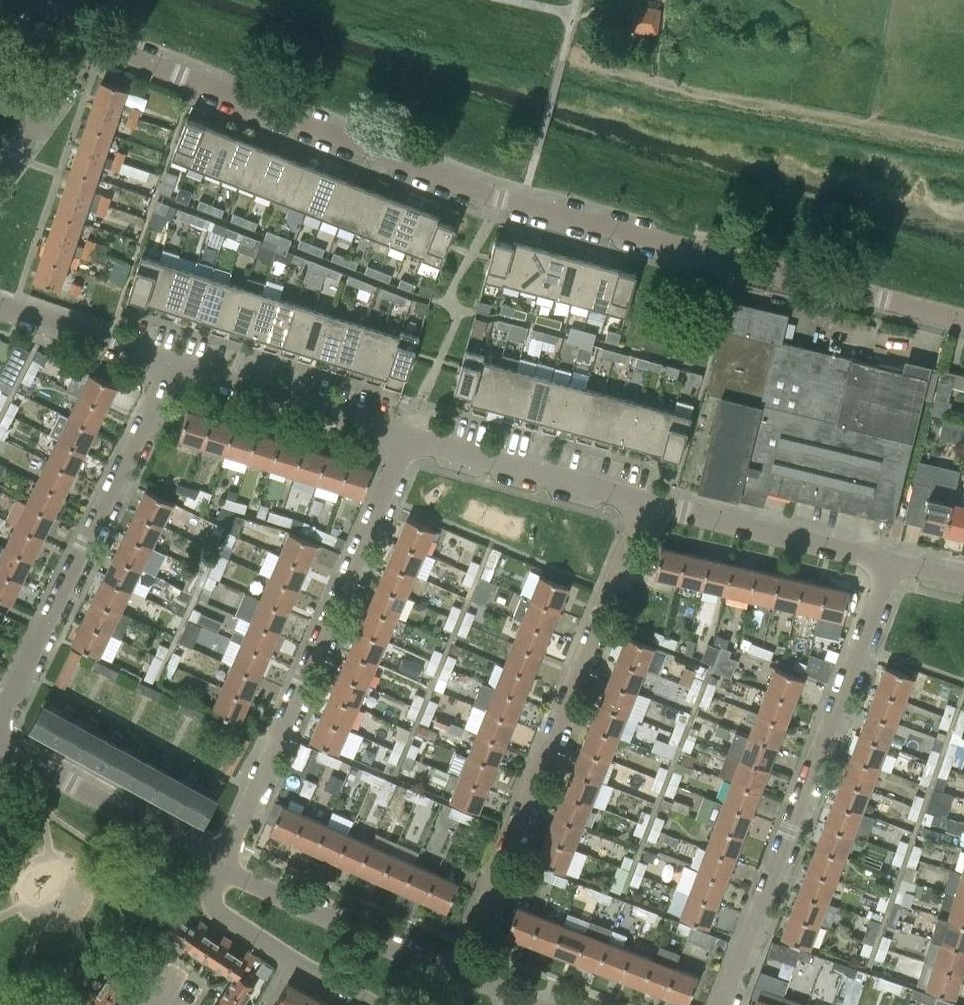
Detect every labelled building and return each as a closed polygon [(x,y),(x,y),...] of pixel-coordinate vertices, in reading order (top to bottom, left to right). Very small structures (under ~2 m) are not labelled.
[(660,9),(628,5),(624,32),(656,37),(660,9)] [(119,112),(127,89),(102,81),(94,104),(119,112)] [(94,104),(87,126),(112,134),(119,112),(94,104)] [(129,115),(138,118),(141,109),(132,106),(129,115)] [(135,127),(138,118),(129,115),(126,124),(135,127)] [(172,158),(189,165),(205,124),(188,117),(172,158)] [(222,130),(205,124),(189,165),(206,171),(222,130)] [(79,148),(104,156),(112,134),(87,126),(79,148)] [(206,171),(223,178),(238,137),(222,130),(206,171)] [(255,143),(238,137),(223,178),(239,184),(255,143)] [(272,150),(255,143),(239,184),(256,191),(272,150)] [(114,159),(104,156),(79,148),(72,170),(97,178),(101,165),(120,171),(123,162),(114,159)] [(114,159),(123,162),(126,153),(117,150),(114,159)] [(289,156),(272,150),(256,191),(273,197),(289,156)] [(305,163),(289,156),(273,197),(290,204),(305,163)] [(131,164),(123,162),(120,171),(128,174),(146,180),(150,171),(131,164)] [(322,170),(305,163),(290,204),(306,210),(322,170)] [(97,178),(72,170),(64,192),(89,200),(97,178)] [(306,210),(323,217),(339,176),(322,170),(306,210)] [(356,183),(339,176),(323,217),(340,224),(356,183)] [(170,196),(174,185),(163,182),(159,192),(170,196)] [(373,189),(356,183),(340,224),(357,230),(373,189)] [(389,196),(373,189),(357,230),(374,237),(389,196)] [(179,191),(176,199),(188,204),(191,196),(179,191)] [(64,192),(57,214),(82,222),(89,200),(64,192)] [(102,194),(99,203),(108,206),(112,197),(102,194)] [(406,202),(389,196),(374,237),(390,243),(406,202)] [(148,225),(160,230),(166,216),(172,219),(177,207),(158,200),(148,225)] [(209,212),(212,204),(200,200),(197,207),(209,212)] [(423,209),(406,202),(390,243),(407,250),(423,209)] [(105,215),(108,206),(99,203),(96,211),(105,215)] [(224,209),(212,204),(209,212),(221,217),(224,209)] [(138,229),(142,216),(119,208),(115,221),(138,229)] [(191,221),(194,214),(181,209),(179,216),(191,221)] [(407,250),(423,256),(424,256),(438,219),(439,220),(440,216),(423,209),(407,250)] [(243,225),(246,217),(233,213),(230,220),(243,225)] [(82,222),(57,214),(50,236),(75,245),(82,222)] [(206,218),(194,214),(191,221),(203,226),(206,218)] [(258,222),(246,217),(243,225),(255,230),(258,222)] [(455,226),(439,220),(438,219),(424,256),(423,256),(422,258),(440,265),(455,226)] [(224,234),(227,227),(215,222),(212,230),(224,234)] [(239,232),(227,227),(224,234),(237,239),(239,232)] [(264,237),(277,242),(279,235),(267,230),(264,237)] [(256,238),(244,233),(241,241),(253,246),(256,238)] [(279,235),(277,242),(289,247),(292,239),(279,235)] [(50,236),(42,258),(67,267),(75,245),(50,236)] [(274,250),(277,242),(264,237),(261,245),(274,250)] [(87,238),(84,248),(94,251),(106,255),(109,245),(97,241),(87,238)] [(310,251),(313,244),(300,239),(297,246),(310,251)] [(495,239),(491,255),(485,279),(503,284),(504,282),(503,282),(513,244),(495,239)] [(514,240),(513,244),(503,282),(504,282),(520,287),(532,245),(514,240)] [(286,254),(289,247),(277,242),(274,250),(286,254)] [(325,248),(313,244),(310,251),(322,256),(325,248)] [(520,287),(538,292),(549,249),(532,245),(520,287)] [(91,259),(94,251),(84,248),(81,256),(91,259)] [(567,254),(549,249),(538,292),(555,296),(567,254)] [(343,264),(346,257),(334,252),(331,260),(343,264)] [(304,265),(307,258),(294,253),(291,261),(304,265)] [(584,259),(567,254),(555,296),(572,301),(584,259)] [(129,296),(146,302),(160,260),(142,255),(129,296)] [(358,261),(346,257),(343,264),(355,269),(358,261)] [(35,281),(60,290),(63,278),(67,267),(42,258),(35,281)] [(572,301),(590,306),(601,264),(584,259),(572,301)] [(177,266),(160,260),(146,302),(164,307),(177,266)] [(325,274),(328,266),(316,261),(313,269),(325,274)] [(619,268),(601,264),(590,306),(607,310),(619,268)] [(364,273),(377,277),(380,270),(367,265),(364,273)] [(177,266),(164,307),(181,313),(194,271),(177,266)] [(340,271),(328,266),(325,274),(337,278),(340,271)] [(619,268),(607,310),(625,315),(637,273),(619,268)] [(392,275),(380,270),(377,277),(389,282),(392,275)] [(211,276),(194,271),(181,313),(198,318),(211,276)] [(359,287),(362,279),(349,274),(346,282),(359,287)] [(228,282),(211,276),(198,318),(215,323),(228,282)] [(374,284),(362,279),(359,287),(371,291),(374,284)] [(405,279),(402,287),(410,290),(413,283),(405,279)] [(228,282),(215,323),(232,329),(245,287),(228,282)] [(68,292),(78,296),(81,286),(72,283),(68,292)] [(431,297),(434,287),(421,283),(418,293),(431,297)] [(263,292),(245,287),(232,329),(250,334),(263,292)] [(392,300),(395,292),(383,287),(380,295),(392,300)] [(280,298),(263,292),(250,334),(267,339),(280,298)] [(407,297),(395,292),(392,300),(404,305),(407,297)] [(280,298),(267,339),(284,345),(297,303),(280,298)] [(413,310),(426,313),(429,303),(416,300),(413,310)] [(489,314),(491,304),(479,300),(476,310),(489,314)] [(814,351),(782,343),(789,315),(730,300),(722,329),(721,329),(706,392),(721,396),(698,488),(739,498),(742,484),(893,520),(928,377),(814,349),(814,351)] [(314,309),(297,303),(284,345),(301,350),(314,309)] [(500,312),(513,315),(515,307),(502,304),(500,312)] [(527,311),(515,307),(513,315),(525,319),(527,311)] [(331,314),(314,309),(301,350),(318,356),(331,314)] [(535,321),(547,325),(550,317),(537,313),(535,321)] [(349,319),(331,314),(318,356),(335,361),(349,319)] [(487,321),(474,317),(472,327),(484,331),(487,321)] [(562,320),(550,317),(547,325),(560,328),(562,320)] [(366,325),(349,319),(335,361),(353,366),(366,325)] [(509,330),(511,322),(498,319),(496,327),(509,330)] [(511,322),(509,330),(507,336),(514,338),(518,324),(511,322)] [(383,330),(366,325),(353,366),(370,372),(383,330)] [(569,334),(581,337),(583,330),(571,326),(569,334)] [(543,339),(545,332),(533,328),(531,336),(543,339)] [(621,333),(608,329),(605,340),(618,344),(621,333)] [(399,335),(383,330),(370,372),(388,377),(390,370),(389,369),(400,336),(399,335)] [(407,375),(415,351),(419,335),(401,330),(399,335),(400,336),(389,369),(390,370),(407,375)] [(583,330),(581,337),(594,341),(596,333),(583,330)] [(558,335),(545,332),(543,339),(556,343),(558,335)] [(579,345),(581,337),(569,334),(566,342),(579,345)] [(592,348),(594,341),(581,337),(579,345),(580,345),(576,360),(586,362),(590,348),(592,348)] [(613,358),(615,350),(602,347),(600,355),(613,358)] [(482,359),(483,360),(484,354),(466,349),(455,389),(472,394),(473,394),(482,359)] [(625,361),(628,354),(615,350),(613,358),(625,361)] [(648,367),(650,360),(637,356),(635,364),(648,367)] [(13,385),(15,381),(24,363),(16,359),(5,381),(13,385)] [(32,359),(27,369),(36,373),(41,363),(32,359)] [(499,364),(483,360),(482,359),(473,394),(472,394),(470,401),(488,406),(499,364)] [(660,371),(662,363),(650,360),(648,367),(660,371)] [(499,364),(488,406),(505,411),(517,369),(499,364)] [(680,368),(667,364),(665,372),(677,376),(680,368)] [(945,418),(953,387),(957,372),(942,368),(931,414),(945,418)] [(36,373),(27,369),(21,381),(30,385),(36,373)] [(517,369),(505,411),(523,415),(534,373),(517,369)] [(702,374),(690,370),(687,381),(699,385),(702,374)] [(91,373),(80,396),(107,409),(118,387),(91,373)] [(534,373),(523,415),(540,420),(551,378),(534,373)] [(9,393),(13,385),(5,381),(0,378),(0,379),(0,389),(9,393)] [(551,378),(540,420),(557,425),(569,383),(551,378)] [(569,383),(557,425),(575,430),(586,388),(569,383)] [(586,388),(575,430),(592,434),(604,392),(586,388)] [(604,392),(592,434),(610,439),(621,397),(604,392)] [(97,430),(107,409),(80,396),(69,417),(97,430)] [(621,397),(610,439),(627,444),(638,402),(621,397)] [(37,402),(28,398),(24,407),(33,411),(37,402)] [(11,401),(5,412),(14,417),(19,405),(11,401)] [(638,402),(627,444),(644,448),(656,406),(638,402)] [(656,406),(644,448),(662,453),(673,411),(656,406)] [(179,438),(203,446),(212,417),(188,409),(179,438)] [(673,411),(662,453),(680,458),(691,416),(673,411)] [(14,417),(5,412),(0,422),(0,424),(8,428),(14,417)] [(86,452),(97,430),(69,417),(59,439),(86,452)] [(235,424),(212,417),(203,446),(225,453),(235,424)] [(963,441),(963,428),(930,419),(926,431),(963,441)] [(225,453),(248,460),(257,432),(235,424),(225,453)] [(257,432),(248,460),(271,468),(280,439),(257,432)] [(76,473),(86,452),(59,439),(48,460),(76,473)] [(271,468),(294,475),(303,446),(280,439),(271,468)] [(326,454),(303,446),(294,475),(309,480),(303,500),(310,502),(317,482),(326,454)] [(317,482),(339,490),(349,461),(326,454),(317,482)] [(65,495),(76,473),(48,460),(38,482),(65,495)] [(372,468),(349,461),(339,490),(363,497),(372,468)] [(55,516),(65,495),(38,482),(27,503),(55,516)] [(184,500),(189,486),(178,483),(174,496),(184,500)] [(946,533),(952,503),(956,488),(932,483),(922,527),(946,533)] [(200,490),(189,486),(184,500),(194,505),(200,490)] [(146,489),(135,511),(163,524),(173,502),(146,489)] [(194,506),(205,510),(211,493),(200,489),(200,490),(194,505),(194,506)] [(221,507),(233,510),(235,500),(224,497),(221,507)] [(235,500),(233,510),(244,513),(247,504),(235,500)] [(44,538),(55,516),(27,503),(17,525),(44,538)] [(963,537),(963,506),(952,503),(946,533),(963,537)] [(255,516),(279,523),(282,514),(271,510),(271,508),(259,504),(255,516)] [(135,511),(125,533),(152,546),(163,524),(135,511)] [(282,514),(279,523),(291,527),(294,517),(282,514)] [(406,518),(397,541),(424,553),(431,537),(437,540),(440,532),(406,518)] [(233,521),(228,532),(236,536),(242,525),(233,521)] [(210,535),(219,538),(224,527),(215,523),(210,535)] [(34,560),(44,538),(17,525),(6,546),(34,560)] [(314,537),(323,541),(326,531),(315,527),(313,532),(314,537)] [(326,531),(323,541),(334,545),(338,536),(326,531)] [(236,536),(228,532),(223,543),(231,547),(236,536)] [(290,532),(280,555),(307,566),(317,544),(290,532)] [(125,533),(114,554),(142,568),(152,546),(125,533)] [(346,539),(338,536),(334,545),(342,548),(346,539)] [(397,541),(387,563),(415,575),(424,553),(397,541)] [(34,560),(6,546),(0,559),(0,570),(23,581),(34,560)] [(676,593),(679,581),(678,581),(685,552),(660,546),(654,575),(655,576),(652,588),(676,593)] [(480,578),(489,581),(494,570),(501,552),(501,551),(493,547),(492,548),(485,566),(480,578)] [(678,581),(679,581),(701,586),(708,557),(685,552),(678,581)] [(114,554),(104,576),(131,589),(142,568),(114,554)] [(213,564),(208,574),(217,578),(227,557),(219,554),(214,564),(213,564)] [(298,588),(307,566),(280,555),(271,576),(298,588)] [(200,556),(195,567),(204,571),(209,560),(200,556)] [(732,562),(708,557),(701,586),(725,592),(732,562)] [(466,571),(475,575),(480,564),(471,560),(466,571)] [(755,568),(732,562),(725,592),(748,597),(755,568)] [(387,563),(378,585),(405,597),(415,575),(387,563)] [(194,593),(204,571),(195,567),(193,566),(183,588),(194,593)] [(779,573),(755,568),(748,597),(772,602),(779,573)] [(23,581),(0,570),(0,597),(12,603),(23,581)] [(288,610),(298,588),(271,576),(257,571),(248,592),(261,598),(288,610)] [(470,586),(475,575),(466,571),(461,582),(470,586)] [(802,579),(779,573),(772,602),(796,608),(802,579)] [(217,578),(208,574),(203,587),(211,591),(217,578)] [(540,575),(531,598),(558,609),(567,586),(540,575)] [(104,576),(93,598),(121,611),(131,589),(104,576)] [(494,583),(489,581),(480,578),(471,599),(485,605),(494,583)] [(826,584),(802,579),(796,608),(819,613),(826,584)] [(850,589),(826,584),(819,613),(843,619),(850,589)] [(378,585),(368,607),(396,619),(405,597),(378,585)] [(558,609),(531,598),(521,594),(513,617),(522,620),(549,631),(558,609)] [(93,598),(83,619),(110,633),(121,611),(93,598)] [(279,632),(288,610),(261,598),(251,620),(279,632)] [(180,600),(175,611),(184,615),(189,604),(180,600)] [(452,604),(447,616),(457,619),(461,608),(452,604)] [(368,607),(359,629),(386,641),(396,619),(368,607)] [(187,619),(201,625),(218,632),(222,622),(193,608),(187,619)] [(466,610),(461,622),(470,625),(475,614),(466,610)] [(179,626),(184,615),(175,611),(170,622),(179,626)] [(452,631),(457,619),(447,616),(443,627),(452,631)] [(72,642),(99,655),(110,633),(83,619),(72,642)] [(201,625),(187,619),(182,630),(177,642),(178,643),(190,648),(201,625)] [(269,654),(279,632),(251,620),(242,642),(269,654)] [(541,653),(549,631),(522,620),(513,642),(541,653)] [(470,625),(461,622),(457,633),(466,636),(470,625)] [(651,639),(663,644),(666,635),(655,631),(648,628),(645,636),(652,639),(651,639)] [(359,629),(349,651),(377,663),(386,641),(359,629)] [(729,638),(716,634),(713,642),(726,646),(729,638)] [(666,635),(663,644),(674,649),(678,640),(666,635)] [(625,636),(616,659),(644,670),(645,667),(655,671),(660,658),(650,654),(653,647),(625,636)] [(751,641),(742,638),(739,648),(747,651),(750,642),(751,641)] [(688,639),(684,652),(691,655),(695,641),(688,639)] [(260,676),(269,654),(242,642),(232,664),(260,676)] [(532,676),(541,653),(513,642),(504,665),(532,676)] [(747,651),(759,655),(762,646),(750,642),(747,651)] [(155,654),(163,659),(169,647),(160,643),(155,654)] [(707,643),(706,644),(700,659),(713,664),(719,648),(710,644),(707,643)] [(814,644),(806,663),(803,672),(816,676),(826,648),(814,644)] [(462,648),(453,645),(450,652),(459,655),(462,648)] [(762,646),(759,655),(770,659),(773,650),(762,646)] [(714,665),(712,670),(731,678),(738,660),(729,656),(731,652),(730,651),(719,648),(713,664),(714,665)] [(71,649),(55,682),(65,687),(81,654),(71,649)] [(434,649),(429,660),(438,664),(443,652),(434,649)] [(181,655),(174,652),(172,651),(167,662),(176,666),(181,655)] [(349,651),(339,673),(367,685),(377,663),(349,651)] [(158,670),(163,659),(155,654),(149,666),(158,670)] [(447,655),(443,666),(452,669),(456,658),(447,655)] [(405,657),(400,668),(417,676),(423,664),(405,657)] [(635,692),(644,670),(616,659),(608,681),(635,692)] [(792,668),(803,672),(806,663),(796,659),(792,668)] [(433,675),(438,664),(429,660),(424,671),(433,675)] [(104,673),(108,666),(96,661),(93,668),(104,673)] [(171,678),(176,666),(167,662),(162,673),(171,678)] [(250,698),(260,676),(232,664),(223,686),(250,698)] [(523,698),(532,676),(504,665),(495,687),(523,698)] [(885,665),(884,665),(876,688),(904,699),(913,676),(885,665)] [(119,671),(108,666),(104,673),(115,678),(119,671)] [(452,669),(443,666),(438,677),(447,681),(452,669)] [(766,690),(793,700),(802,677),(775,667),(766,690)] [(339,673),(330,695),(370,712),(371,712),(380,690),(367,685),(339,673)] [(690,688),(698,691),(703,679),(695,676),(690,688)] [(147,694),(151,687),(140,681),(136,689),(147,694)] [(608,681),(599,703),(626,714),(635,692),(608,681)] [(708,681),(703,692),(712,696),(716,684),(708,681)] [(240,720),(250,698),(223,686),(213,708),(240,720)] [(162,692),(151,687),(147,694),(158,699),(162,692)] [(514,720),(523,698),(495,687),(486,709),(514,720)] [(689,714),(694,702),(698,691),(690,688),(685,699),(683,703),(676,700),(673,706),(681,709),(680,710),(689,714)] [(876,688),(867,710),(896,721),(904,699),(876,688)] [(785,723),(793,700),(766,690),(757,712),(785,723)] [(712,696),(703,692),(699,704),(708,707),(712,696)] [(415,693),(410,704),(420,708),(424,697),(415,693)] [(330,695),(320,717),(348,729),(349,726),(361,731),(370,712),(330,695)] [(429,699),(424,710),(433,713),(438,702),(429,699)] [(190,714),(193,707),(183,702),(179,709),(190,714)] [(31,727),(56,741),(70,717),(71,717),(73,713),(65,708),(62,713),(45,703),(31,727)] [(617,736),(626,714),(599,703),(590,726),(617,736)] [(947,703),(943,714),(952,717),(955,706),(952,705),(947,703)] [(415,719),(420,708),(410,704),(406,716),(415,719)] [(204,712),(193,707),(190,714),(201,719),(204,712)] [(505,743),(514,720),(486,709),(477,732),(505,743)] [(433,713),(424,710),(420,721),(428,725),(433,713)] [(859,733),(887,744),(896,721),(867,710),(859,733)] [(776,745),(785,723),(757,712),(749,735),(776,745)] [(947,729),(952,717),(943,714),(938,726),(947,729)] [(447,730),(448,726),(451,720),(437,715),(433,725),(447,730)] [(56,741),(81,755),(94,730),(95,731),(98,726),(89,721),(86,726),(71,717),(70,717),(56,741)] [(311,739),(338,751),(348,729),(320,717),(311,739)] [(963,728),(963,722),(956,719),(952,731),(962,734),(963,728)] [(231,725),(220,720),(217,727),(228,733),(231,725)] [(447,730),(459,736),(460,733),(463,725),(451,720),(448,726),(447,730)] [(677,720),(672,732),(681,735),(685,724),(677,720)] [(433,729),(420,724),(416,733),(429,738),(433,729)] [(590,726),(581,748),(609,759),(617,736),(590,726)] [(690,726),(686,737),(695,740),(699,729),(690,726)] [(81,755),(105,768),(119,743),(119,744),(122,739),(114,735),(112,740),(95,731),(94,730),(81,755)] [(496,765),(505,743),(477,732),(469,754),(496,765)] [(677,747),(681,735),(672,732),(667,743),(677,747)] [(963,745),(963,736),(961,735),(952,732),(950,740),(963,745)] [(859,733),(850,755),(878,766),(887,744),(859,733)] [(241,734),(222,769),(231,773),(250,739),(241,734)] [(768,768),(776,745),(749,735),(740,757),(768,768)] [(396,737),(392,748),(401,752),(406,741),(396,737)] [(690,752),(695,740),(686,737),(681,749),(690,752)] [(135,752),(119,744),(119,743),(105,768),(129,782),(143,757),(143,758),(146,752),(138,748),(135,752)] [(411,744),(406,755),(414,758),(419,747),(411,744)] [(396,764),(401,752),(392,748),(387,760),(396,764)] [(600,781),(609,759),(581,748),(572,770),(600,781)] [(930,748),(927,760),(936,763),(940,751),(930,748)] [(316,758),(327,764),(331,755),(320,750),(316,758)] [(681,760),(692,764),(695,756),(684,752),(681,760)] [(759,790),(768,768),(740,757),(740,758),(727,753),(718,775),(732,780),(759,790)] [(945,753),(941,765),(950,768),(954,756),(945,753)] [(487,787),(496,765),(469,754),(460,776),(487,787)] [(343,760),(331,755),(327,764),(339,769),(343,760)] [(410,769),(414,758),(406,755),(401,766),(410,769)] [(850,755),(841,778),(870,788),(878,766),(850,755)] [(129,782),(154,795),(168,770),(167,770),(170,766),(163,762),(160,767),(143,758),(143,757),(129,782)] [(932,775),(936,763),(927,760),(923,772),(932,775)] [(659,765),(655,777),(664,780),(668,769),(659,765)] [(950,768),(941,765),(937,776),(946,779),(950,768)] [(351,767),(348,776),(353,778),(357,769),(351,767)] [(693,767),(691,773),(690,774),(698,776),(701,770),(693,767)] [(360,777),(371,782),(375,773),(364,769),(360,777)] [(154,795),(178,809),(192,784),(193,784),(195,779),(188,775),(185,780),(168,770),(154,795)] [(572,770),(564,792),(591,803),(600,781),(572,770)] [(669,781),(678,784),(682,774),(673,770),(669,781)] [(386,778),(375,773),(371,782),(382,787),(386,778)] [(337,793),(343,779),(329,774),(324,788),(337,793)] [(227,780),(218,776),(208,793),(193,784),(192,784),(178,809),(203,823),(227,780)] [(478,810),(487,787),(460,776),(455,788),(451,799),(478,810)] [(660,791),(664,780),(655,777),(650,788),(660,791)] [(833,800),(861,811),(870,788),(841,778),(833,800)] [(751,813),(759,790),(732,780),(723,802),(751,813)] [(673,797),(678,784),(669,781),(664,793),(673,797)] [(415,801),(419,792),(408,787),(404,796),(415,801)] [(933,788),(925,810),(934,813),(944,817),(948,804),(946,804),(948,793),(933,788)] [(430,797),(419,792),(415,801),(427,805),(430,797)] [(582,825),(591,803),(564,792),(555,814),(582,825)] [(914,794),(910,805),(920,808),(924,797),(914,794)] [(673,802),(671,807),(686,813),(689,804),(674,799),(673,802)] [(742,835),(751,813),(723,802),(714,799),(705,821),(715,825),(742,835)] [(833,800),(824,822),(853,833),(861,811),(833,800)] [(270,831),(293,841),(305,814),(282,804),(270,831)] [(916,820),(920,808),(910,805),(907,817),(916,820)] [(459,820),(463,811),(452,806),(448,815),(459,820)] [(642,810),(637,821),(646,825),(651,813),(642,810)] [(925,810),(921,822),(930,824),(931,823),(945,827),(948,818),(944,817),(934,813),(925,810)] [(474,816),(463,811),(459,820),(471,825),(474,816)] [(327,824),(305,814),(293,841),(315,851),(327,824)] [(555,814),(546,836),(573,847),(582,825),(555,814)] [(655,815),(651,826),(660,830),(664,819),(655,815)] [(350,834),(349,833),(337,861),(358,870),(371,843),(370,843),(378,824),(358,816),(350,834)] [(946,829),(961,834),(963,826),(963,821),(950,817),(946,829)] [(646,825),(637,821),(633,833),(642,836),(646,825)] [(816,845),(844,856),(853,833),(824,822),(816,845)] [(315,851),(337,861),(349,833),(327,824),(315,851)] [(734,858),(742,835),(715,825),(706,847),(734,858)] [(924,825),(921,835),(938,840),(941,831),(924,825)] [(660,830),(651,826),(647,838),(656,842),(660,830)] [(675,845),(678,839),(666,834),(663,841),(675,845)] [(546,836),(537,859),(575,874),(584,851),(573,847),(546,836)] [(899,840),(896,849),(905,852),(908,843),(899,840)] [(358,870),(380,880),(392,853),(371,843),(358,870)] [(913,844),(909,855),(918,859),(922,847),(913,844)] [(807,867),(835,878),(844,856),(816,845),(807,867)] [(725,880),(734,858),(706,847),(698,870),(725,880)] [(901,865),(905,852),(896,849),(891,862),(901,865)] [(656,855),(646,851),(643,858),(653,862),(656,855)] [(414,863),(392,853),(380,880),(402,890),(414,863)] [(624,855),(620,866),(629,869),(633,858),(624,855)] [(918,859),(909,855),(905,867),(914,870),(918,859)] [(647,863),(638,860),(634,871),(643,875),(647,863)] [(402,890),(424,900),(436,872),(414,863),(402,890)] [(625,881),(629,869),(620,866),(615,878),(625,881)] [(798,890),(827,901),(835,878),(807,867),(798,890)] [(554,883),(557,874),(545,869),(541,879),(554,883)] [(716,903),(725,880),(698,870),(689,892),(716,903)] [(643,875),(634,871),(628,887),(636,889),(637,886),(638,887),(643,875)] [(962,871),(955,894),(963,897),(963,872),(962,871)] [(459,882),(436,872),(424,900),(447,910),(459,882)] [(568,878),(557,874),(554,883),(564,887),(568,878)] [(883,885),(879,896),(888,899),(893,888),(883,885)] [(598,900),(601,891),(590,886),(586,895),(598,900)] [(798,890),(790,912),(818,923),(827,901),(798,890)] [(897,890),(894,900),(903,903),(907,893),(897,890)] [(612,895),(601,891),(598,900),(609,904),(612,895)] [(938,914),(948,917),(955,894),(945,891),(938,914)] [(708,926),(716,903),(689,892),(680,916),(708,926)] [(955,894),(948,917),(963,922),(963,897),(955,894)] [(884,911),(888,899),(879,896),(875,908),(884,911)] [(899,916),(903,903),(894,900),(889,912),(899,916)] [(643,917),(646,908),(635,904),(631,913),(643,917)] [(530,943),(552,952),(563,923),(567,913),(544,905),(541,915),(530,943)] [(507,934),(530,943),(541,915),(518,906),(507,934)] [(657,912),(646,908),(643,917),(654,921),(657,912)] [(872,917),(881,920),(884,913),(870,908),(868,915),(872,917)] [(809,946),(818,923),(790,912),(781,935),(809,946)] [(176,914),(165,930),(189,946),(199,929),(203,932),(208,925),(200,919),(195,927),(176,914)] [(552,952),(574,961),(585,932),(589,922),(568,914),(564,924),(563,923),(552,952)] [(940,940),(963,947),(963,922),(948,917),(938,914),(931,937),(940,940)] [(687,934),(691,926),(679,921),(676,930),(687,934)] [(714,935),(691,926),(687,934),(685,939),(709,948),(714,935)] [(199,929),(189,946),(212,961),(223,945),(227,948),(231,941),(223,936),(219,942),(203,932),(199,929)] [(868,930),(864,941),(873,944),(877,933),(868,930)] [(574,961),(597,969),(608,941),(585,932),(574,961)] [(882,935),(878,946),(888,949),(891,938),(882,935)] [(767,956),(795,965),(801,949),(781,943),(772,940),(767,956)] [(963,968),(963,947),(940,940),(933,963),(963,972),(963,968)] [(597,969),(619,978),(630,949),(608,941),(597,969)] [(869,956),(873,944),(864,941),(860,953),(869,956)] [(223,945),(212,961),(236,976),(238,973),(243,966),(247,969),(255,957),(247,951),(242,958),(227,948),(223,945)] [(664,995),(675,967),(681,952),(660,945),(655,959),(653,958),(642,986),(664,995)] [(884,960),(888,949),(878,946),(874,958),(877,959),(874,967),(884,971),(888,961),(884,960)] [(619,978),(642,986),(653,958),(630,949),(619,978)] [(795,965),(794,967),(818,975),(824,957),(801,949),(795,965)] [(843,974),(846,964),(834,960),(831,970),(843,974)] [(272,969),(263,963),(257,972),(266,978),(272,969)] [(955,996),(963,972),(933,963),(926,986),(955,996)] [(857,968),(846,964),(843,974),(855,977),(857,968)] [(698,976),(675,967),(664,995),(687,1004),(698,976)] [(93,1001),(96,997),(108,1004),(115,1004),(128,984),(111,973),(98,993),(91,988),(86,996),(93,1001)] [(222,997),(234,1004),(243,1004),(241,1004),(254,984),(253,983),(238,973),(236,976),(222,997)] [(888,989),(891,980),(880,976),(876,985),(888,989)] [(903,984),(891,980),(888,989),(900,994),(903,984)] [(275,1004),(304,1004),(310,993),(289,981),(288,981),(275,1004)] [(784,995),(765,988),(760,990),(757,997),(754,1004),(781,1004),(784,995)] [(914,988),(911,997),(922,1001),(925,992),(914,988)] [(934,1004),(936,996),(925,992),(922,1001),(934,1004)] [(304,1004),(331,1004),(310,993),(304,1004)] [(781,1004),(806,1004),(807,1003),(784,995),(781,1004)] [(948,1000),(936,996),(934,1004),(933,1004),(963,1004),(948,1000)] [(96,997),(93,1001),(90,1004),(108,1004),(96,997)]
